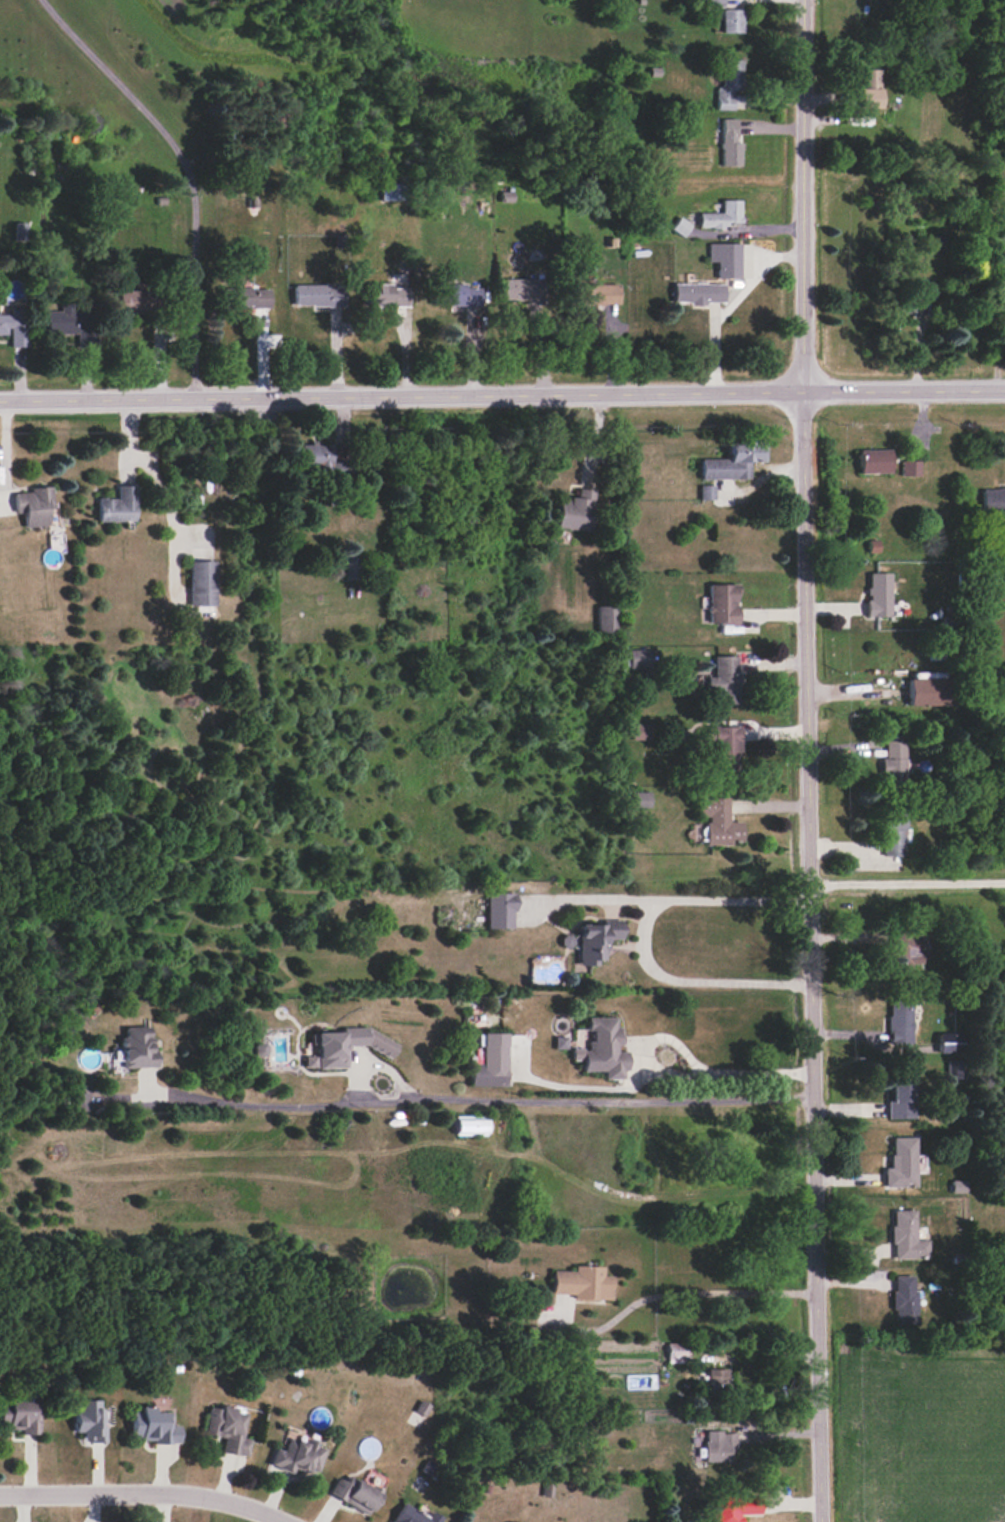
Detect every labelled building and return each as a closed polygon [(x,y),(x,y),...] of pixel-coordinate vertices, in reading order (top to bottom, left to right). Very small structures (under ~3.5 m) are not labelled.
[(742,33),(743,10),(722,9),(722,32),(742,33)] [(733,110),(733,90),(742,91),(742,60),(722,59),(722,89),(716,89),(716,109),(733,110)] [(880,69),(860,69),(859,108),(880,108),(880,69)] [(741,165),(741,143),(736,143),(737,119),(722,119),(722,165),(741,165)] [(380,200),(397,200),(396,183),(379,183),(380,200)] [(741,200),(722,200),(722,212),(699,212),(699,228),(725,227),(725,223),(741,223),(741,200)] [(684,236),(691,223),(678,216),(671,229),(684,236)] [(664,235),(664,222),(646,222),(646,234),(664,235)] [(740,243),(708,243),(709,261),(716,261),(717,278),(741,278),(740,243)] [(542,301),(541,278),(501,279),(502,302),(542,301)] [(673,282),(673,303),(723,303),(723,283),(673,282)] [(391,284),(365,283),(364,305),(408,306),(408,288),(391,287),(391,284)] [(480,287),(466,288),(466,283),(437,284),(437,307),(481,305),(480,287)] [(574,285),(574,305),(619,304),(618,283),(574,285)] [(293,285),(293,307),(343,306),(343,287),(328,287),(328,284),(293,285)] [(269,288),(225,288),(225,309),(269,308),(269,288)] [(118,290),(118,311),(152,312),(152,291),(118,290)] [(46,310),(46,333),(85,335),(86,301),(61,300),(60,311),(46,310)] [(10,335),(9,346),(26,346),(26,308),(11,308),(11,314),(0,313),(0,335),(10,335)] [(700,459),(700,479),(749,479),(749,462),(764,462),(764,441),(728,442),(728,459),(700,459)] [(333,443),(309,443),(309,444),(300,444),(300,471),(333,470),(333,443)] [(889,449),(858,450),(859,474),(890,473),(889,449)] [(919,460),(901,460),(901,475),(918,476),(919,460)] [(97,521),(135,522),(135,486),(116,485),(116,498),(98,498),(97,521)] [(713,485),(699,485),(700,500),(714,499),(713,485)] [(24,527),(47,525),(47,509),(52,508),(50,488),(12,490),(14,513),(23,512),(24,527)] [(555,527),(590,531),(593,490),(576,488),(575,499),(558,497),(555,527)] [(981,511),(1004,512),(1004,489),(982,488),(981,511)] [(344,579),(357,579),(357,558),(344,558),(344,579)] [(188,559),(214,559),(213,604),(188,604),(188,559)] [(889,573),(867,572),(867,617),(888,617),(888,610),(898,610),(898,602),(889,602),(889,573)] [(707,584),(708,624),(736,624),(736,584),(707,584)] [(616,633),(615,606),(596,606),(597,633),(616,633)] [(628,650),(628,668),(651,668),(650,649),(628,650)] [(713,656),(713,677),(705,677),(705,694),(714,694),(715,704),(737,703),(736,655),(713,656)] [(908,705),(947,704),(947,678),(907,679),(908,705)] [(631,724),(631,740),(650,739),(649,724),(631,724)] [(704,744),(716,744),(716,773),(740,772),(739,726),(703,727),(704,744)] [(884,740),(884,757),(878,757),(879,781),(906,780),(906,740),(884,740)] [(649,791),(631,792),(631,807),(650,807),(649,791)] [(697,798),(698,817),(705,817),(705,845),(742,844),(741,821),(727,822),(727,797),(697,798)] [(902,856),(903,842),(908,843),(909,829),(903,828),(904,815),(884,814),(882,856),(902,856)] [(513,892),(486,893),(486,928),(513,928),(513,892)] [(578,924),(577,965),(597,965),(597,960),(604,960),(605,939),(620,939),(621,920),(602,920),(601,924),(578,924)] [(910,974),(910,964),(923,964),(923,932),(893,932),(893,945),(890,945),(891,974),(910,974)] [(910,1000),(888,1001),(889,1044),(911,1043),(910,1000)] [(617,1017),(586,1017),(586,1031),(591,1031),(591,1041),(586,1041),(586,1049),(571,1049),(571,1060),(582,1060),(582,1071),(603,1071),(603,1079),(623,1079),(622,1070),(626,1070),(626,1051),(617,1051),(617,1017)] [(121,1067),(154,1067),(154,1050),(149,1050),(148,1026),(124,1026),(124,1036),(120,1036),(121,1067)] [(304,1068),(346,1067),(345,1047),(346,1045),(361,1045),(390,1059),(397,1043),(364,1027),(342,1027),(340,1032),(310,1032),(310,1055),(304,1056),(304,1068)] [(506,1032),(481,1033),(482,1063),(469,1064),(469,1086),(506,1086),(506,1032)] [(961,1033),(937,1033),(938,1053),(962,1051),(961,1033)] [(566,1049),(566,1036),(555,1036),(554,1048),(566,1049)] [(255,1056),(266,1056),(266,1043),(254,1043),(255,1056)] [(913,1118),(912,1077),(890,1078),(891,1099),(886,1100),(887,1119),(913,1118)] [(70,1111),(88,1110),(88,1092),(70,1092),(70,1111)] [(454,1135),(485,1135),(485,1116),(454,1116),(454,1135)] [(915,1187),(914,1137),(890,1137),(890,1168),(883,1168),(883,1187),(915,1187)] [(965,1180),(951,1180),(950,1192),(965,1193),(965,1180)] [(914,1210),(891,1210),(892,1258),(927,1258),(927,1240),(915,1240),(914,1210)] [(551,1296),(610,1298),(611,1276),(602,1275),(602,1266),(573,1265),(573,1271),(552,1270),(551,1296)] [(914,1275),(892,1276),(892,1324),(914,1324),(914,1275)] [(667,1342),(667,1363),(684,1362),(684,1342),(667,1342)] [(727,1368),(707,1369),(708,1390),(728,1389),(727,1368)] [(106,1441),(106,1425),(102,1425),(102,1399),(75,1400),(75,1432),(83,1431),(83,1442),(106,1441)] [(22,1429),(22,1433),(40,1434),(41,1401),(0,1401),(0,1428),(22,1429)] [(222,1452),(248,1457),(251,1437),(241,1436),(244,1413),(236,1411),(236,1407),(221,1405),(221,1409),(209,1407),(205,1434),(225,1437),(222,1452)] [(180,1425),(172,1425),(172,1412),(155,1412),(155,1406),(141,1406),(141,1411),(132,1411),(132,1442),(180,1442),(180,1425)] [(270,1464),(292,1473),(294,1467),(316,1475),(326,1448),(289,1434),(283,1450),(276,1448),(270,1464)] [(356,1479),(352,1486),(338,1478),(329,1493),(368,1515),(380,1493),(356,1479)] [(759,1514),(759,1496),(710,1495),(710,1521),(740,1521),(740,1514),(759,1514)] [(444,1519),(431,1511),(427,1517),(403,1502),(391,1521),(442,1521),(444,1519)]
